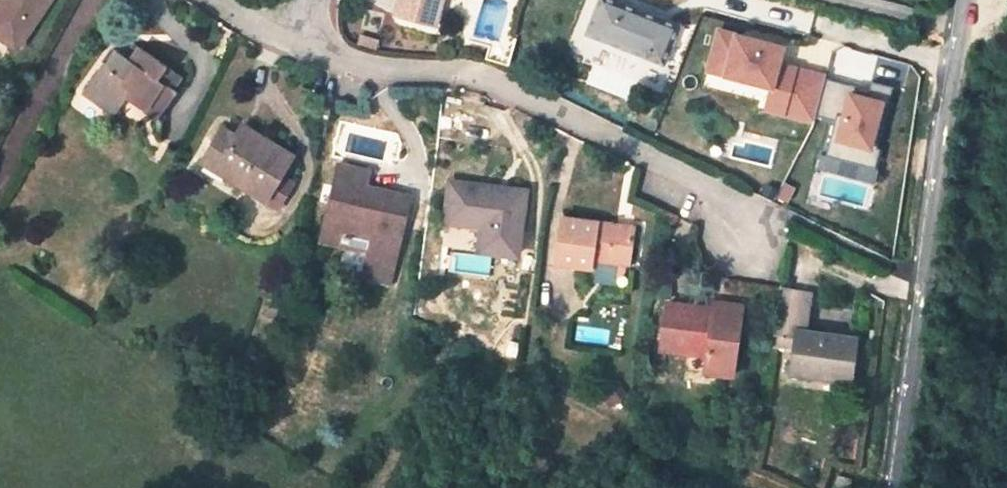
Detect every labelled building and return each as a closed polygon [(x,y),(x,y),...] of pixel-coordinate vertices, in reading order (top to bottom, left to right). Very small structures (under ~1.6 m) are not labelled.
[(8,5),(0,17),(0,35),(18,47),(49,0),(1,0),(8,5)] [(398,14),(436,24),(443,0),(401,0),(398,14)] [(671,30),(604,4),(595,31),(661,57),(671,30)] [(515,46),(499,42),(494,61),(511,64),(515,46)] [(135,63),(143,50),(139,46),(130,59),(135,63)] [(130,59),(113,48),(83,92),(106,108),(117,92),(122,86),(162,113),(176,92),(173,90),(181,75),(143,50),(135,63),(130,59)] [(839,75),(902,81),(904,58),(841,52),(839,75)] [(830,83),(822,115),(841,120),(849,88),(830,83)] [(158,120),(162,113),(122,86),(117,92),(127,99),(158,120)] [(846,91),(831,157),(861,164),(857,179),(871,183),(890,101),(846,91)] [(117,92),(106,108),(116,115),(127,99),(117,92)] [(244,142),(251,132),(241,126),(235,137),(244,142)] [(223,130),(203,162),(265,200),(290,156),(251,132),(244,142),(235,137),(223,130)] [(389,283),(407,198),(384,193),(382,203),(362,199),(363,188),(367,172),(342,166),(324,240),(348,246),(350,237),(373,242),(371,251),(366,278),(389,283)] [(526,192),(452,181),(446,222),(482,228),(489,229),(485,251),(518,255),(526,192)] [(382,203),(384,193),(363,188),(362,199),(382,203)] [(632,230),(564,221),(557,263),(590,267),(596,275),(619,279),(627,273),(628,263),(632,230)] [(479,250),(485,251),(489,229),(482,228),(479,250)] [(350,237),(348,246),(371,251),(373,242),(350,237)] [(851,375),(857,341),(804,334),(808,296),(780,293),(773,346),(795,348),(792,373),(814,376),(814,371),(851,375)] [(715,303),(714,311),(714,315),(725,316),(726,305),(715,303)] [(714,311),(670,306),(663,348),(687,352),(708,355),(706,372),(731,375),(740,306),(726,305),(725,316),(714,315),(714,311)] [(685,369),(706,372),(708,355),(687,352),(685,369)] [(839,478),(836,487),(850,487),(852,480),(839,478)]
